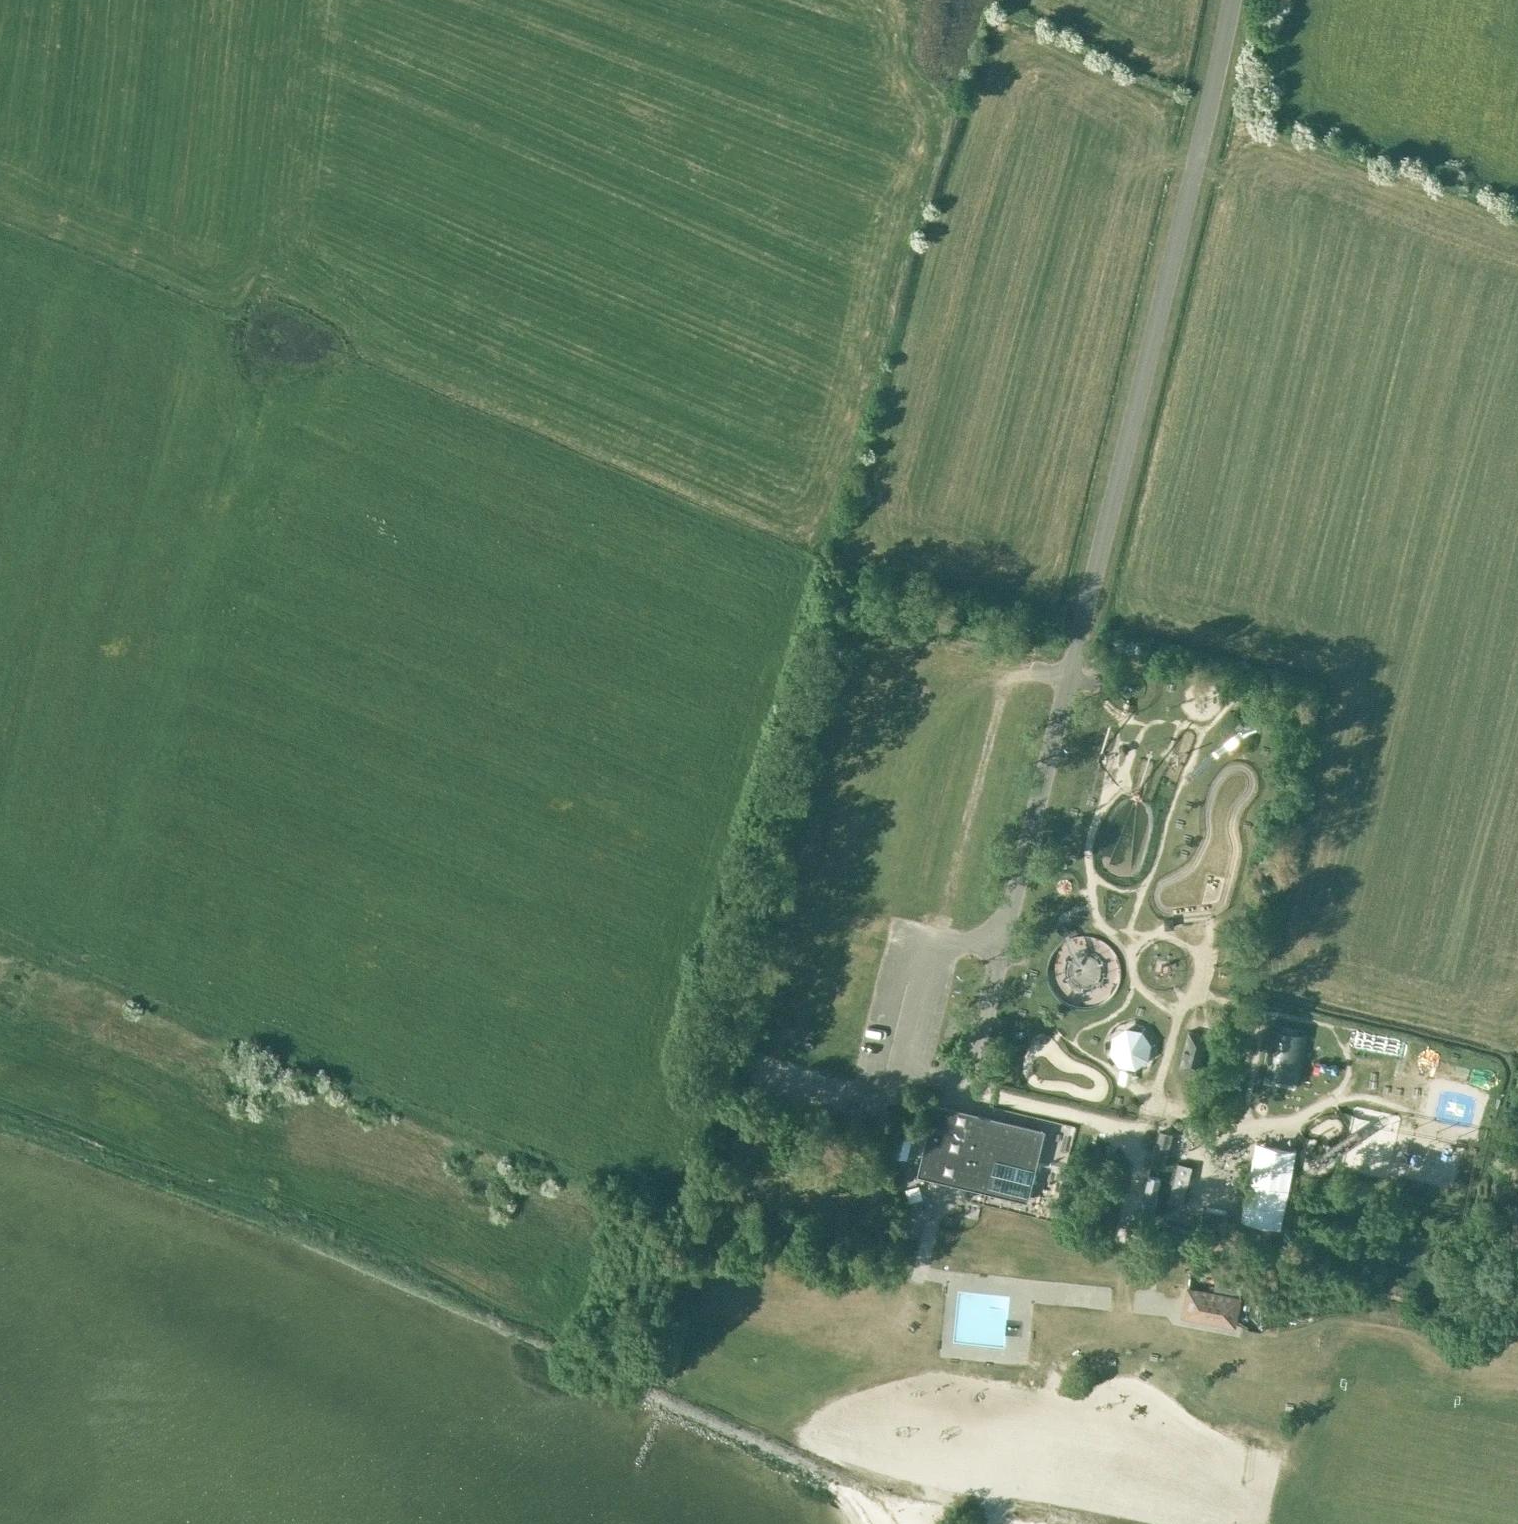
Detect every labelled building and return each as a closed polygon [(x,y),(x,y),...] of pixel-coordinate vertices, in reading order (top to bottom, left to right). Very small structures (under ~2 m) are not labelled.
[(1267,1071),(1282,1077),(1299,1028),(1284,1023),(1267,1071)] [(1189,1031),(1180,1065),(1201,1070),(1209,1035),(1189,1031)] [(1394,1032),(1378,1033),(1379,1044),(1381,1043),(1382,1048),(1396,1047),(1394,1032)] [(918,1173),(1028,1201),(1045,1128),(935,1101),(918,1173)] [(1160,1132),(1152,1163),(1164,1166),(1171,1135),(1160,1132)] [(1178,1162),(1169,1199),(1183,1202),(1192,1165),(1178,1162)] [(1143,1199),(1139,1214),(1151,1217),(1154,1202),(1160,1177),(1149,1174),(1143,1199)] [(1198,1233),(1224,1238),(1229,1213),(1203,1207),(1198,1233)] [(1187,1287),(1182,1314),(1183,1315),(1184,1310),(1234,1320),(1233,1324),(1234,1324),(1239,1296),(1187,1287)]
